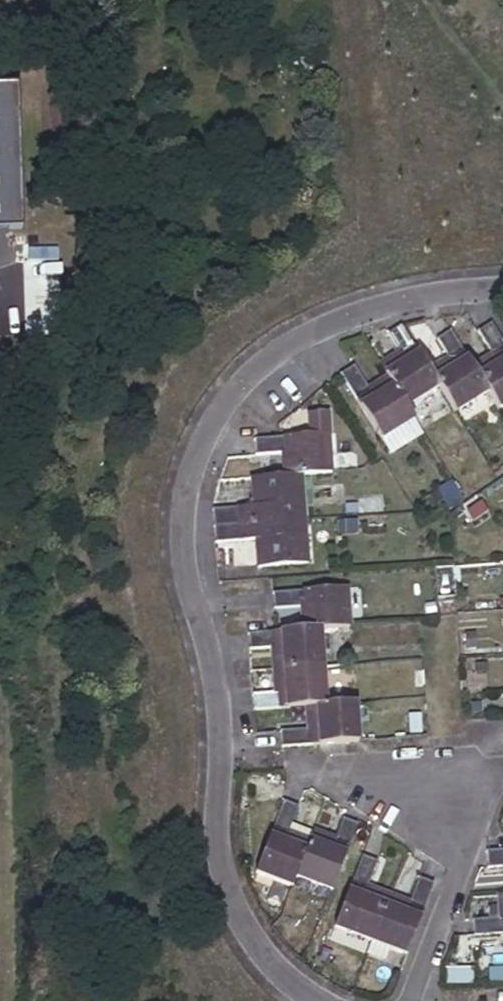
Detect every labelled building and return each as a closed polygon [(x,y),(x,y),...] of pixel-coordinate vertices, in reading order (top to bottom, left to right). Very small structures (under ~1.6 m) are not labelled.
[(22,234),(20,94),(0,94),(0,234),(22,234)] [(491,323),(476,332),(489,354),(470,365),(486,392),(497,408),(502,404),(502,342),(491,323)] [(427,369),(400,324),(387,332),(398,353),(379,364),(387,377),(405,406),(438,386),(427,369)] [(470,365),(447,329),(434,337),(447,357),(427,369),(438,386),(454,412),(486,392),(470,365)] [(405,406),(387,377),(367,389),(353,364),(345,369),(339,373),(378,437),(411,416),(405,406)] [(251,438),(252,456),(282,453),(284,476),(300,475),(330,472),(327,433),(251,438)] [(303,521),(303,520),(300,475),(284,476),(252,478),(253,507),(211,509),(212,527),(303,521)] [(448,480),(436,488),(447,506),(459,498),(448,480)] [(307,564),(303,521),(212,527),(213,543),(256,540),(257,568),(267,566),(307,564)] [(269,592),(271,609),(299,606),(301,631),(316,630),(346,627),(343,587),(269,592)] [(248,651),(270,649),(272,672),(319,668),(316,630),(301,631),(273,633),(247,635),(248,651)] [(319,668),(272,672),(273,695),(252,696),(253,711),(303,707),(322,706),(319,668)] [(305,732),(279,734),(280,748),(356,742),(353,703),(322,706),(303,707),(305,732)] [(293,877),(305,843),(284,835),(288,826),(295,809),(281,803),(254,873),(289,886),(293,877)] [(330,842),(309,834),(305,843),(293,877),(329,891),(355,822),(340,817),(330,842)] [(309,834),(288,826),(284,835),(305,843),(309,834)] [(484,849),(486,867),(502,866),(502,848),(484,849)] [(368,941),(385,895),(364,886),(374,861),(359,855),(332,927),(368,942),(368,941)] [(416,878),(407,903),(385,895),(368,941),(368,942),(405,956),(431,884),(416,878)] [(497,894),(498,916),(470,918),(471,935),(502,932),(502,893),(497,894)]
